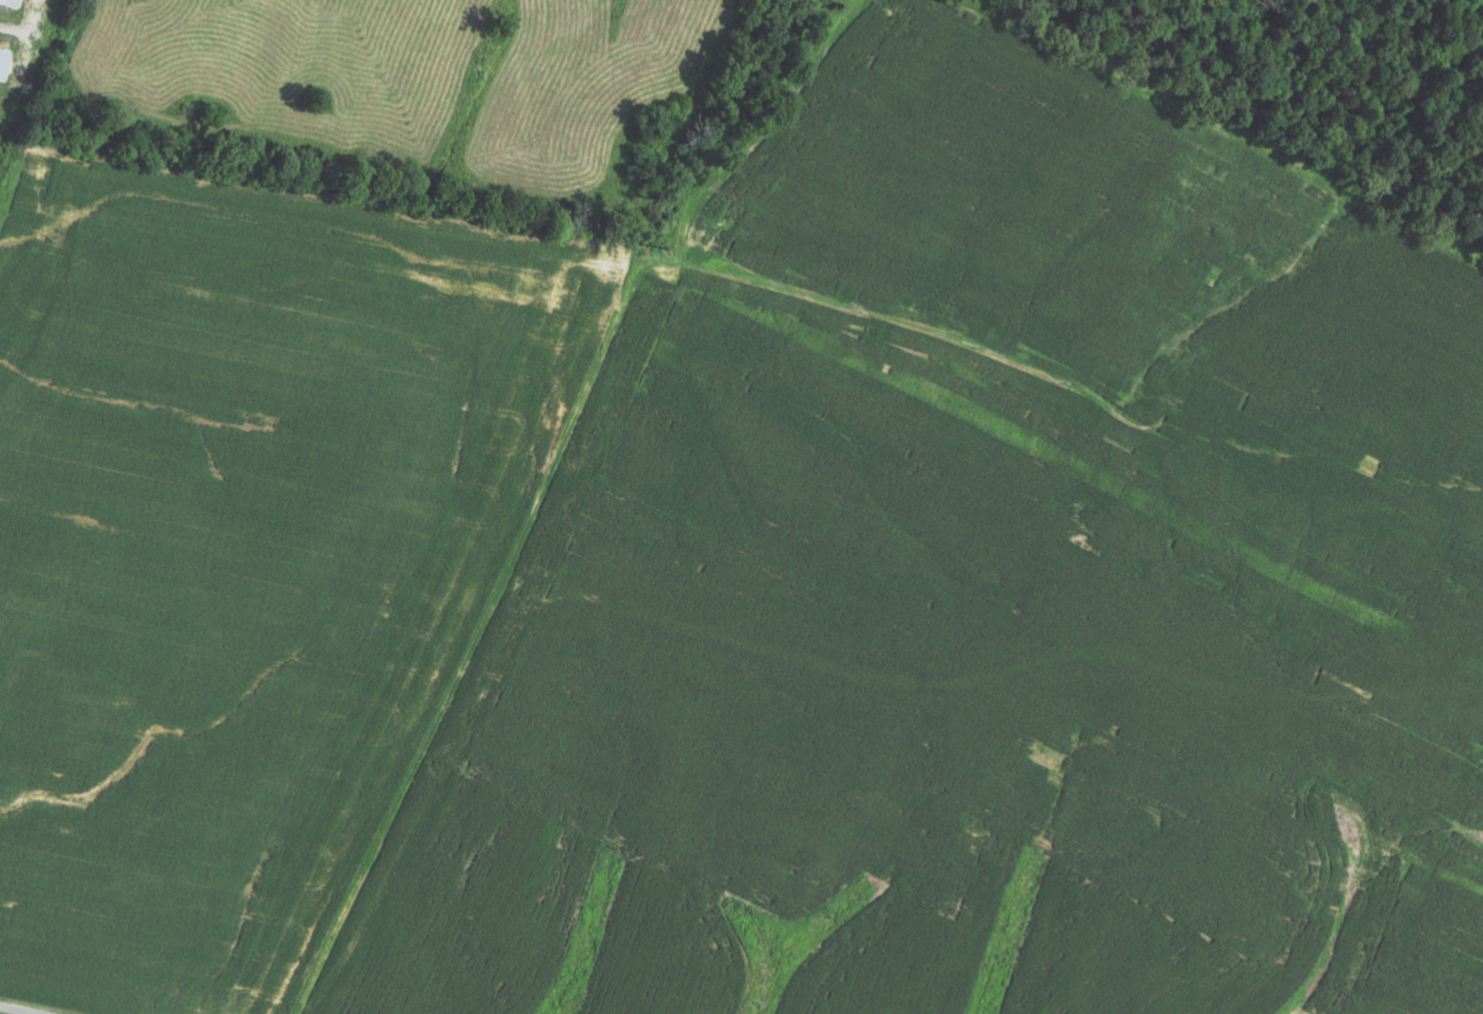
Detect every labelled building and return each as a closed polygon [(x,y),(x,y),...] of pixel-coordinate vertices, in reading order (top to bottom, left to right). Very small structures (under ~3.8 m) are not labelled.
[(24,9),(25,0),(0,0),(0,5),(24,9)] [(11,78),(15,47),(0,44),(0,76),(11,78)]
